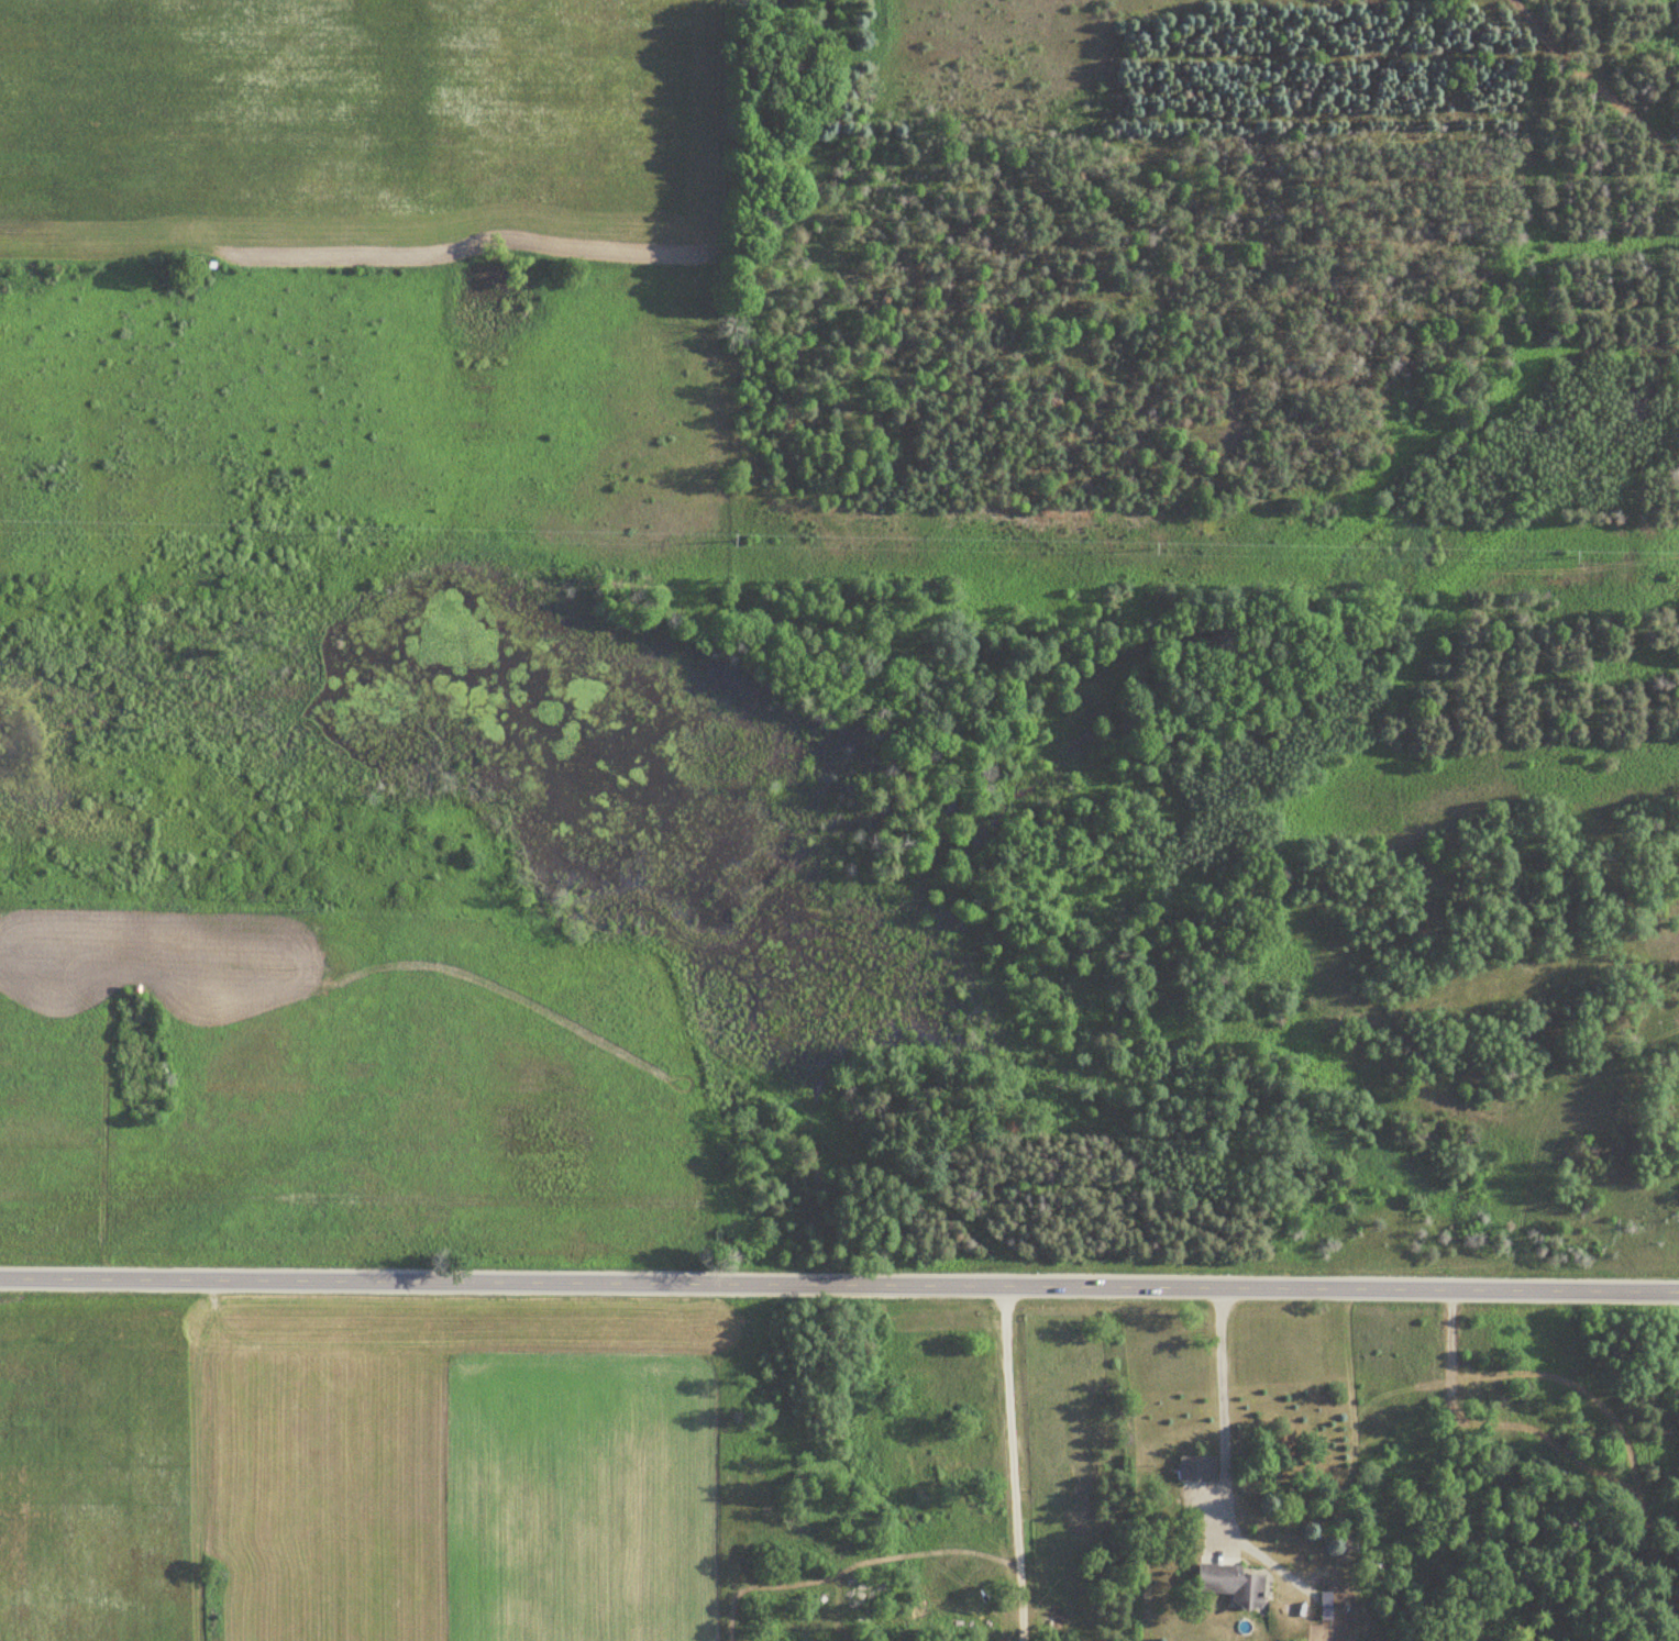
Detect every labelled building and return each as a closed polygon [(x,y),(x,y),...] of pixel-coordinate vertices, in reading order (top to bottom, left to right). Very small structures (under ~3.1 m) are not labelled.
[(1213,1456),(1190,1456),(1190,1482),(1213,1482),(1213,1456)] [(1235,1565),(1190,1563),(1189,1593),(1227,1594),(1226,1608),(1257,1609),(1258,1575),(1235,1574),(1235,1565)]
